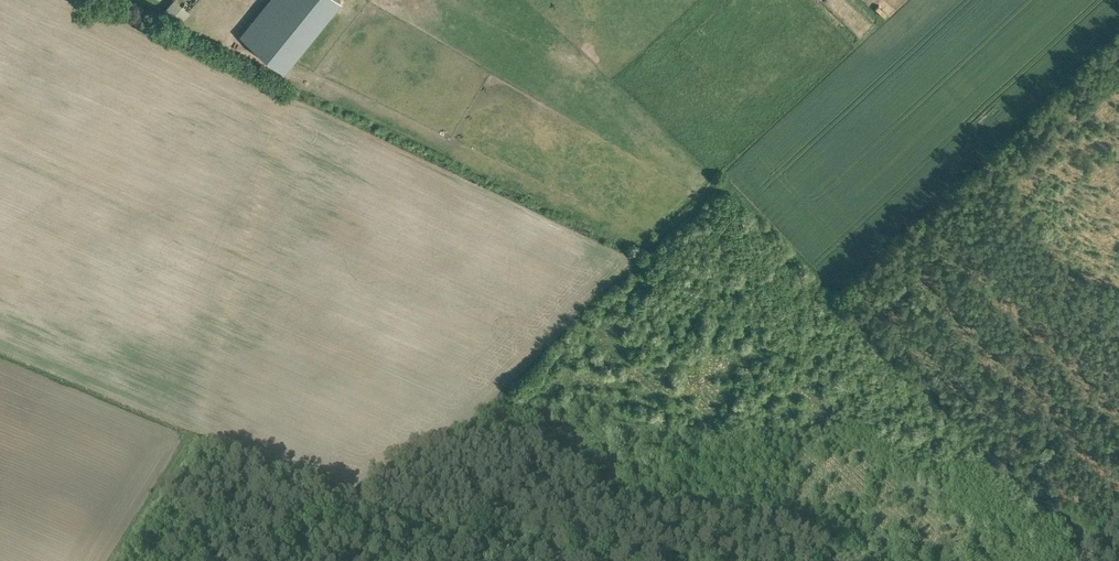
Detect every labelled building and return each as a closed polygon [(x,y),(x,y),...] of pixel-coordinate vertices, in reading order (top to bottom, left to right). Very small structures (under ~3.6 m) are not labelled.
[(336,0),(270,0),(240,36),(284,72),(340,3),(336,0)]
